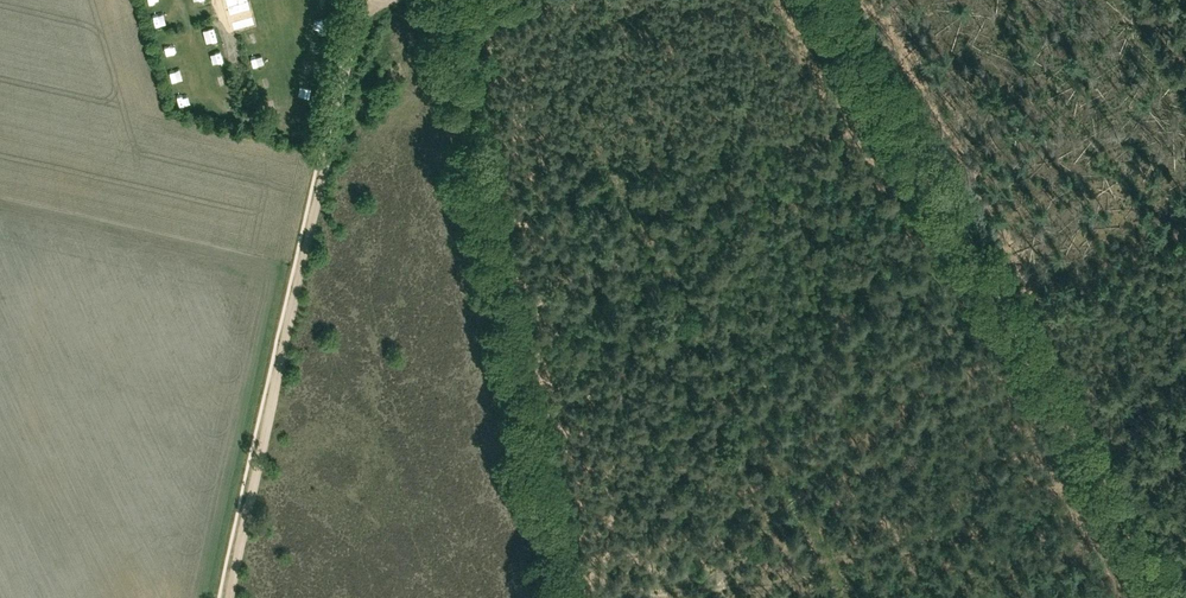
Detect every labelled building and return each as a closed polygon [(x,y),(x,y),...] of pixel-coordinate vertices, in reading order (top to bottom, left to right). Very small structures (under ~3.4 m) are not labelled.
[(203,0),(206,10),(212,8),(209,0),(203,0)] [(249,0),(223,0),(232,35),(256,29),(249,0)]
